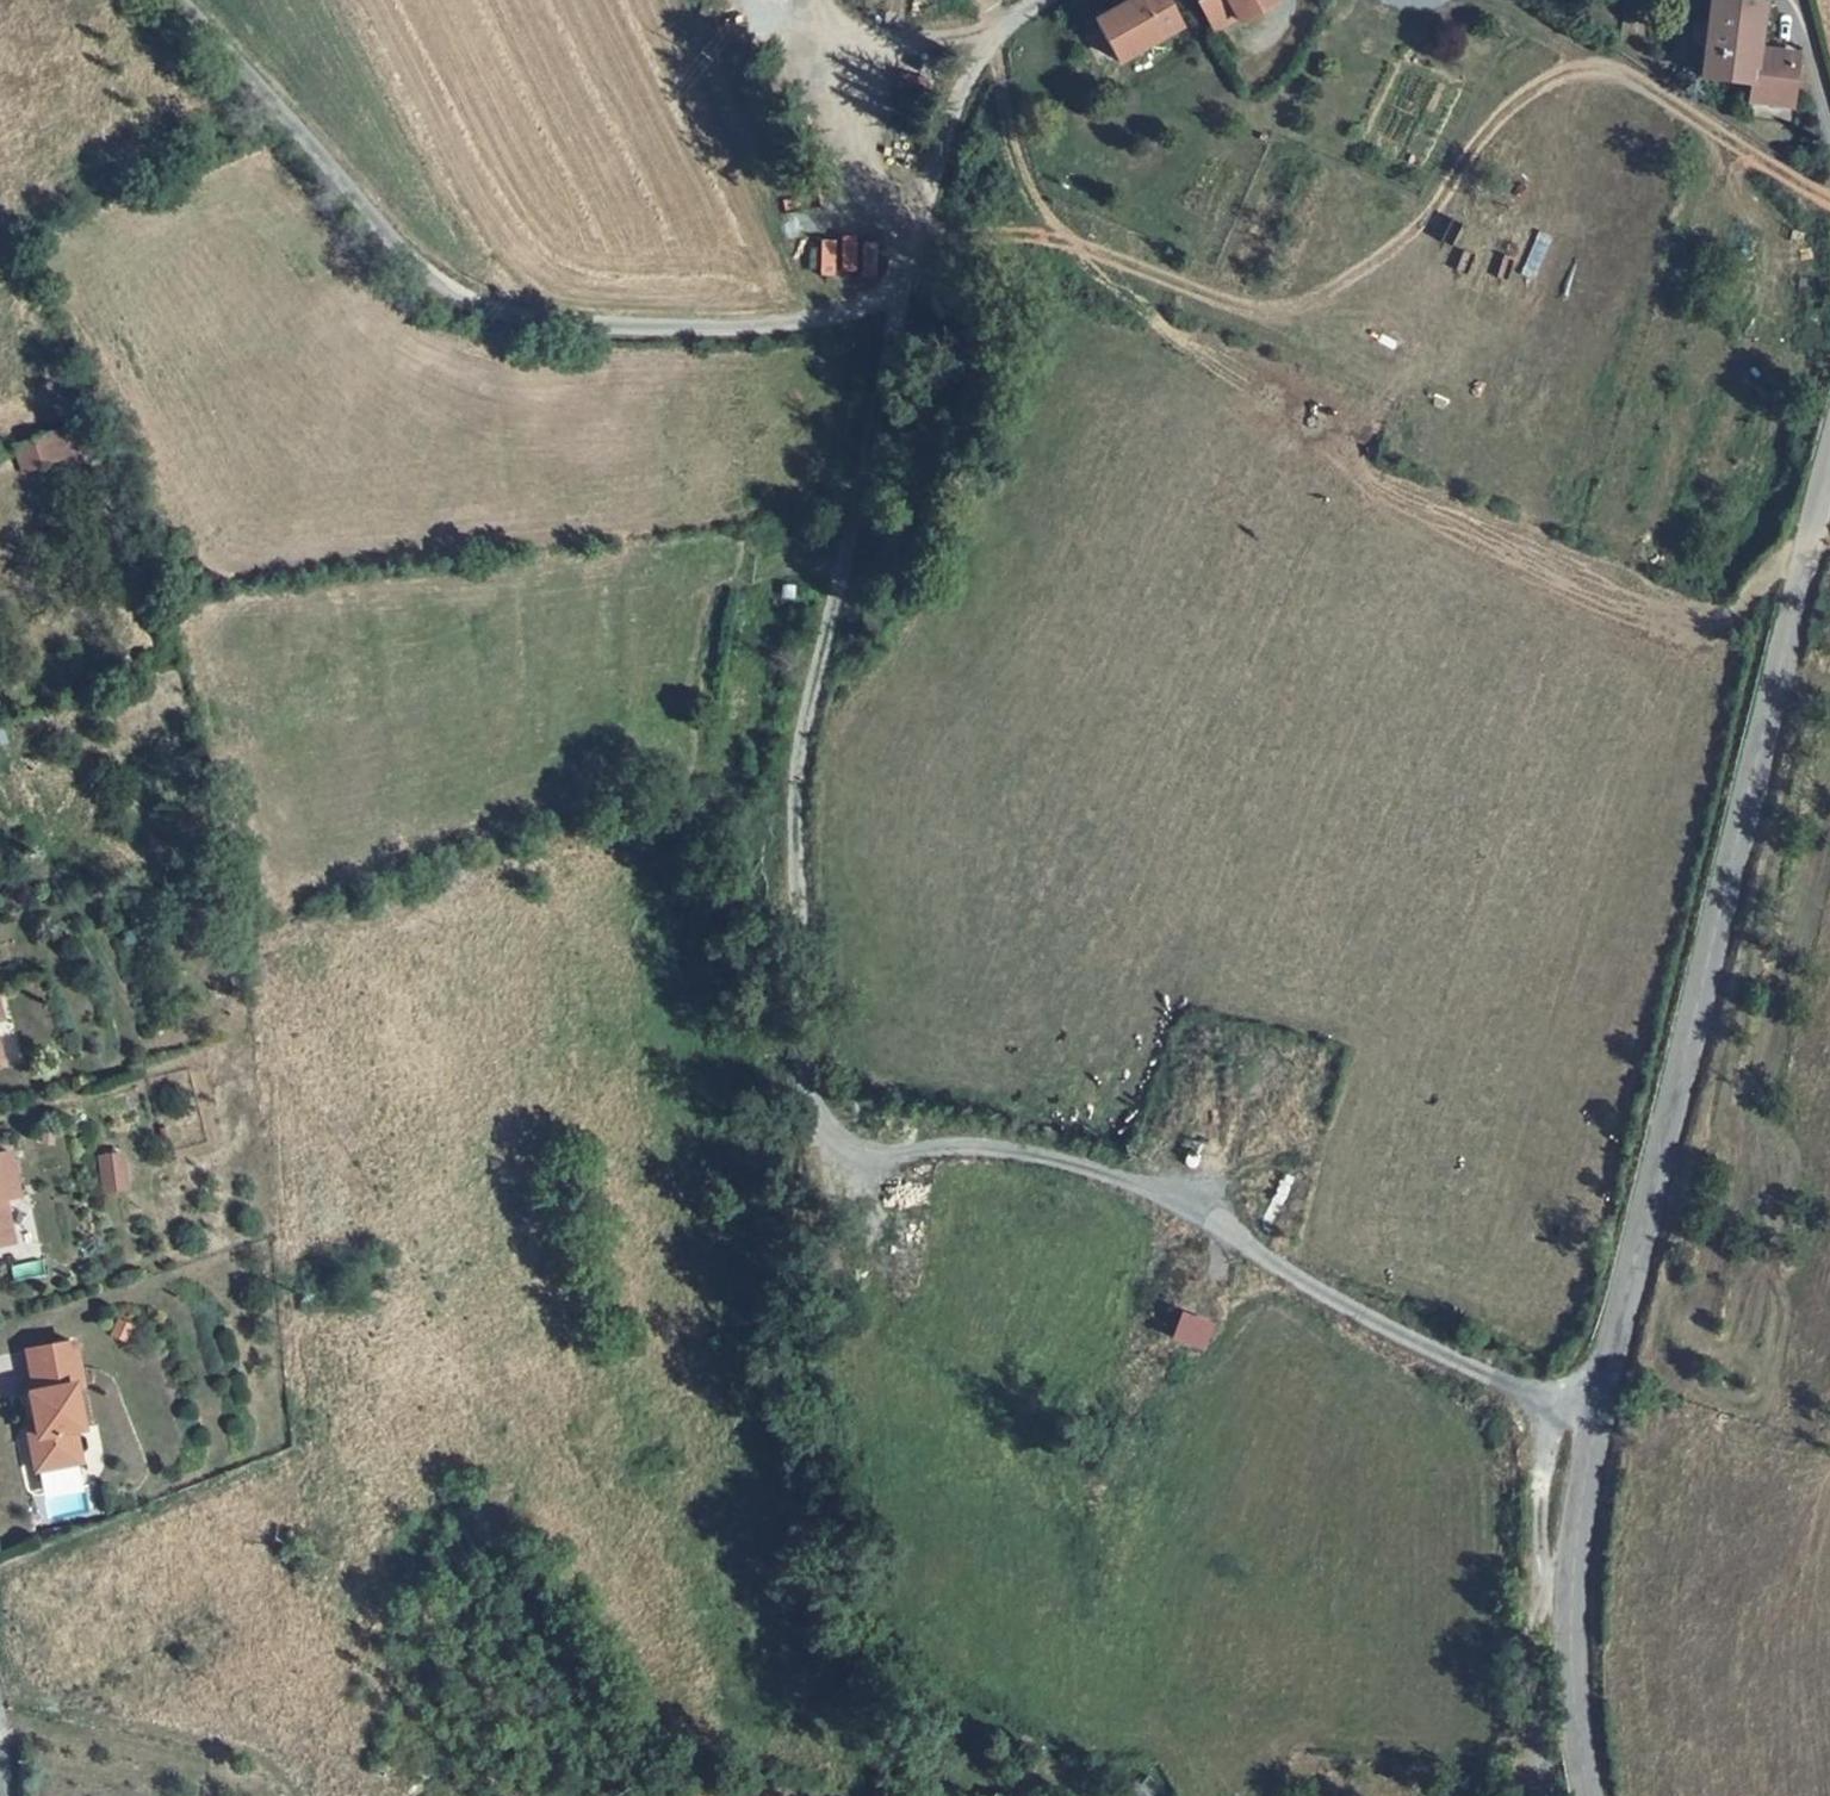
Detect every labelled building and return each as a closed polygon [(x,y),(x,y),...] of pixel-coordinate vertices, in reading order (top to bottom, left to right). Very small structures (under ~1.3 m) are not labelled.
[(1114,51),(1178,17),(1168,0),(1108,0),(1092,8),(1114,51)] [(1237,14),(1263,0),(1229,0),(1237,14)] [(1697,81),(1752,87),(1767,89),(1765,105),(1792,109),(1799,61),(1789,60),(1790,51),(1758,47),(1765,0),(1706,0),(1697,81)] [(1767,89),(1752,87),(1750,103),(1765,105),(1767,89)] [(12,439),(20,469),(81,453),(73,422),(12,439)] [(0,1148),(0,1241),(14,1238),(5,1193),(19,1191),(10,1146),(0,1148)] [(103,1151),(108,1185),(129,1182),(124,1148),(103,1151)] [(1180,1309),(1170,1337),(1205,1349),(1215,1321),(1180,1309)] [(83,1379),(75,1336),(29,1345),(37,1386),(31,1388),(37,1416),(40,1430),(32,1432),(38,1465),(82,1456),(76,1424),(84,1422),(76,1380),(83,1379)] [(29,1418),(32,1432),(40,1430),(37,1416),(29,1418)]
